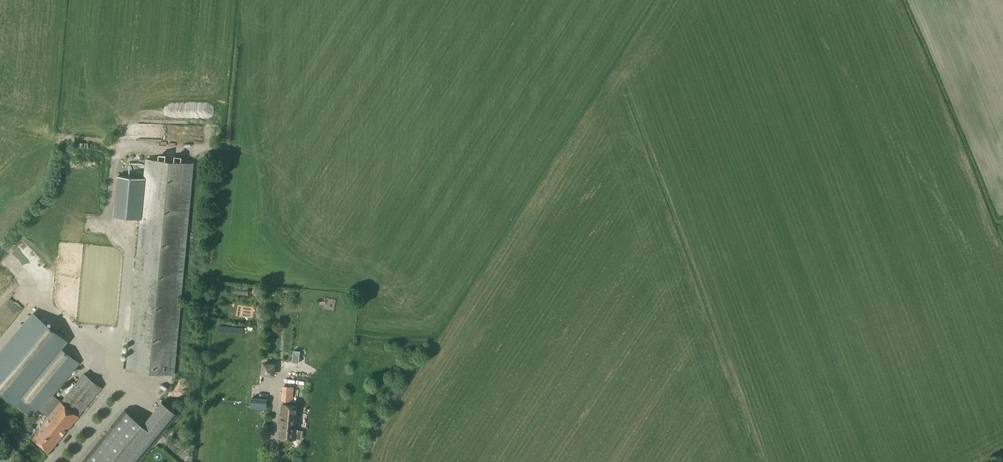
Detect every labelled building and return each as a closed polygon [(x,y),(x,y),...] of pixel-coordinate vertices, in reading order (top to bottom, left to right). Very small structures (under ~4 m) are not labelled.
[(134,135),(147,136),(148,125),(134,124),(134,135)] [(143,168),(125,370),(173,374),(191,172),(143,168)] [(142,179),(116,176),(113,216),(139,218),(142,179)] [(84,243),(64,241),(55,327),(76,329),(84,243)] [(101,277),(103,242),(89,241),(81,341),(86,341),(85,349),(94,349),(99,277),(101,277)] [(47,272),(49,261),(35,259),(33,270),(47,272)] [(222,304),(221,315),(246,315),(247,304),(222,304)] [(33,314),(0,353),(0,393),(15,405),(21,398),(39,412),(47,418),(61,402),(53,396),(79,364),(61,349),(67,342),(33,314)] [(340,357),(289,355),(288,378),(339,380),(340,357)] [(262,362),(261,375),(274,376),(275,363),(262,362)] [(31,437),(49,452),(101,388),(84,374),(61,402),(47,418),(41,426),(40,425),(34,432),(35,433),(31,437)] [(282,386),(281,402),(291,402),(293,387),(282,386)] [(302,431),(296,430),(298,405),(291,405),(281,404),(280,414),(278,414),(277,429),(278,430),(277,438),(295,440),(295,439),(301,440),(302,431)] [(81,461),(138,461),(157,438),(123,410),(81,461)]
